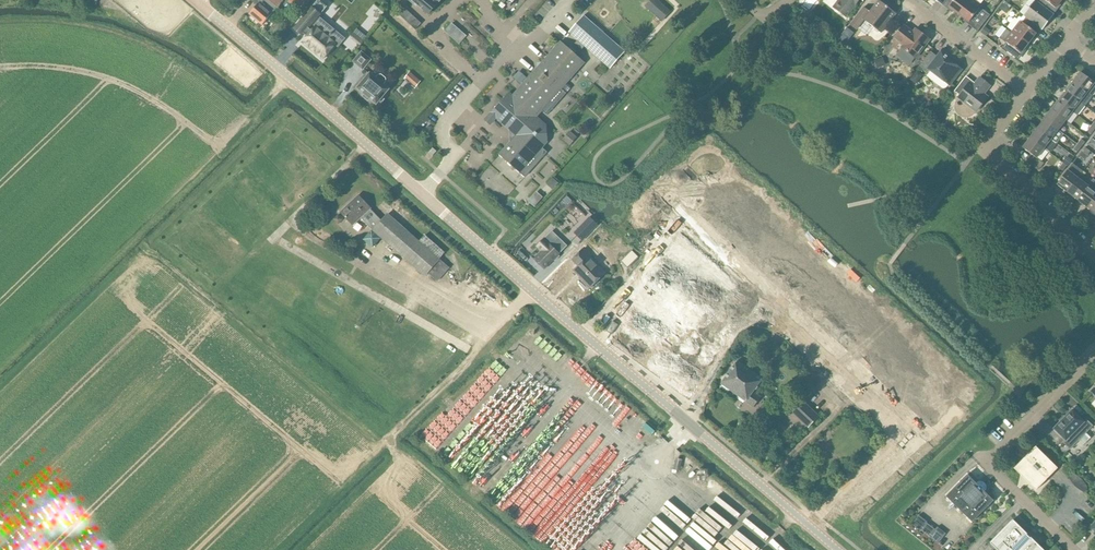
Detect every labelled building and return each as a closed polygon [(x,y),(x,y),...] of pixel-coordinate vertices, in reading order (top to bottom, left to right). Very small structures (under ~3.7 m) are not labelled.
[(95,8),(96,0),(64,0),(64,3),(81,6),(81,7),(95,9),(95,8)] [(253,2),(254,3),(257,5),(250,14),(263,25),(273,13),(278,7),(269,0),(251,0),(253,2)] [(288,1),(299,12),(302,9),(310,1),(309,0),(289,0),(288,1)] [(429,14),(437,4),(441,0),(413,0),(429,14)] [(670,13),(656,0),(650,0),(644,7),(661,22),(670,13)] [(855,7),(860,0),(838,0),(832,7),(846,18),(855,7)] [(897,14),(879,0),(870,12),(864,7),(851,25),(857,29),(864,19),(874,27),(875,31),(877,33),(880,32),(882,33),(897,14)] [(946,1),(950,4),(949,6),(953,10),(959,14),(970,0),(946,0),(946,1)] [(959,14),(965,19),(969,22),(971,20),(976,24),(981,27),(990,15),(986,11),(981,8),(982,6),(974,0),(970,0),(959,14)] [(1023,16),(1024,16),(1026,17),(1038,27),(1042,30),(1043,30),(1054,15),(1054,14),(1050,11),(1038,1),(1036,0),(1035,0),(1024,15),(1023,16)] [(1038,1),(1050,11),(1054,7),(1056,8),(1059,4),(1062,0),(1039,0),(1038,1)] [(1003,3),(999,8),(1006,14),(1010,9),(1003,3)] [(307,13),(295,28),(302,34),(303,33),(307,37),(304,40),(302,43),(315,53),(323,59),(335,45),(338,47),(345,38),(320,17),(317,15),(310,9),(307,13)] [(584,16),(569,33),(610,69),(625,51),(584,16)] [(1008,27),(1007,27),(1012,31),(1014,33),(1028,44),(1029,43),(1035,35),(1037,33),(1035,32),(1038,27),(1026,17),(1024,16),(1022,18),(1019,17),(1017,19),(1015,17),(1008,27)] [(451,23),(444,31),(459,44),(466,36),(451,23)] [(913,33),(904,25),(894,38),(904,46),(902,47),(916,58),(930,40),(916,29),(913,33)] [(985,27),(981,32),(985,35),(986,36),(990,31),(985,27)] [(357,29),(354,32),(365,41),(368,37),(357,29)] [(1006,29),(999,38),(1006,43),(1002,47),(1015,57),(1018,53),(1021,54),(1025,49),(1028,44),(1014,33),(1013,34),(1006,29)] [(577,40),(575,43),(583,50),(585,47),(577,40)] [(491,113),(485,120),(491,125),(497,118),(512,131),(512,140),(511,142),(499,155),(520,173),(525,177),(547,152),(542,148),(536,142),(535,142),(543,133),(535,126),(541,120),(537,117),(542,111),(547,115),(566,93),(564,91),(561,89),(565,84),(585,62),(561,41),(553,49),(549,54),(541,63),(528,78),(513,95),(509,92),(491,113)] [(947,55),(943,51),(938,57),(931,51),(919,67),(927,73),(930,70),(949,85),(962,69),(955,63),(957,60),(948,54),(947,55)] [(363,69),(371,60),(361,52),(353,62),(363,69)] [(883,57),(874,60),(877,68),(886,65),(883,57)] [(518,72),(512,80),(519,86),(525,78),(518,72)] [(1073,82),(1088,93),(1087,93),(1092,97),(1094,93),(1094,83),(1081,72),(1073,82)] [(376,78),(370,73),(357,88),(377,104),(389,89),(383,84),(386,81),(386,78),(382,75),(378,75),(376,78)] [(413,92),(418,86),(405,76),(401,81),(413,92)] [(970,82),(965,78),(954,91),(960,95),(959,97),(977,111),(978,109),(980,109),(982,106),(982,104),(987,97),(983,94),(990,85),(980,78),(976,83),(971,80),(970,82)] [(1085,106),(1092,97),(1087,93),(1088,93),(1073,82),(1066,91),(1080,102),(1085,106)] [(1059,100),(1059,101),(1073,112),(1073,111),(1080,102),(1066,91),(1059,100)] [(929,100),(925,106),(930,110),(934,104),(929,100)] [(1059,101),(1052,110),(1066,121),(1073,112),(1059,101)] [(1058,130),(1066,121),(1052,110),(1045,120),(1058,130)] [(938,112),(936,114),(936,117),(939,120),(942,119),(944,117),(944,113),(942,111),(938,112)] [(1045,120),(1037,129),(1051,139),(1056,143),(1057,144),(1064,134),(1062,133),(1058,130),(1045,120)] [(1051,139),(1037,129),(1030,138),(1044,149),(1051,139)] [(576,138),(577,137),(569,131),(562,140),(570,146),(576,138)] [(1030,138),(1023,148),(1032,154),(1027,160),(1039,170),(1044,164),(1037,158),(1044,149),(1030,138)] [(1077,144),(1081,148),(1085,142),(1081,139),(1077,144)] [(1086,147),(1082,151),(1088,155),(1091,151),(1086,147)] [(1063,163),(1067,166),(1071,161),(1067,158),(1063,163)] [(1067,192),(1078,178),(1083,172),(1073,164),(1057,184),(1067,192)] [(553,190),(558,183),(552,178),(546,184),(553,190)] [(1077,199),(1088,186),(1078,178),(1067,192),(1077,199)] [(1077,199),(1087,207),(1094,197),(1094,181),(1093,179),(1088,186),(1077,199)] [(382,220),(371,209),(358,195),(341,212),(354,226),(362,218),(372,230),(372,231),(425,276),(428,273),(437,281),(449,267),(440,259),(388,213),(382,220)] [(566,195),(563,199),(563,200),(568,205),(572,201),(567,196),(566,195)] [(650,199),(633,218),(641,226),(633,235),(640,242),(655,226),(649,221),(661,209),(650,199)] [(590,217),(574,233),(582,240),(597,224),(590,217)] [(688,229),(679,239),(697,256),(706,246),(704,244),(688,229)] [(542,252),(534,260),(544,269),(560,254),(550,244),(544,238),(536,246),(542,252)] [(679,239),(670,249),(686,264),(695,255),(697,256),(679,239)] [(590,289),(606,273),(590,257),(592,255),(585,248),(572,260),(579,266),(574,271),(582,279),(581,280),(590,289)] [(670,249),(661,259),(678,274),(686,264),(670,249)] [(628,269),(629,267),(639,257),(632,250),(620,261),(628,269)] [(661,259),(652,268),(669,283),(678,274),(661,259)] [(652,268),(644,278),(661,294),(662,294),(660,292),(669,283),(652,268)] [(644,278),(634,288),(650,303),(652,305),(661,294),(644,278)] [(731,288),(722,297),(739,312),(748,302),(729,286),(731,288)] [(633,294),(623,304),(639,319),(649,308),(633,294)] [(722,297),(714,306),(730,322),(739,312),(722,297)] [(623,304),(613,315),(629,329),(639,319),(623,304)] [(714,306),(705,316),(721,331),(730,322),(714,306)] [(705,316),(696,325),(712,341),(721,331),(705,316)] [(612,334),(618,325),(613,321),(606,331),(612,334)] [(694,324),(685,334),(686,336),(703,351),(712,341),(696,325),(694,324)] [(754,407),(761,397),(753,392),(763,379),(738,361),(721,384),(754,407)] [(798,406),(792,412),(808,427),(809,428),(819,417),(820,416),(816,413),(813,409),(810,407),(806,403),(804,401),(803,400),(798,406)] [(1083,421),(1072,410),(1053,428),(1065,440),(1063,442),(1069,449),(1092,425),(1086,419),(1083,421)] [(1036,490),(1058,468),(1036,447),(1014,468),(1036,490)] [(968,475),(946,496),(972,522),(994,501),(985,492),(986,490),(987,488),(987,487),(986,485),(985,483),(983,482),(982,482),(980,482),(978,482),(977,484),(968,475)] [(921,531),(927,522),(919,515),(912,524),(921,531)] [(1013,520),(990,543),(998,549),(1044,549),(1013,520)] [(946,534),(937,527),(935,530),(930,536),(930,537),(938,544),(946,534)]
